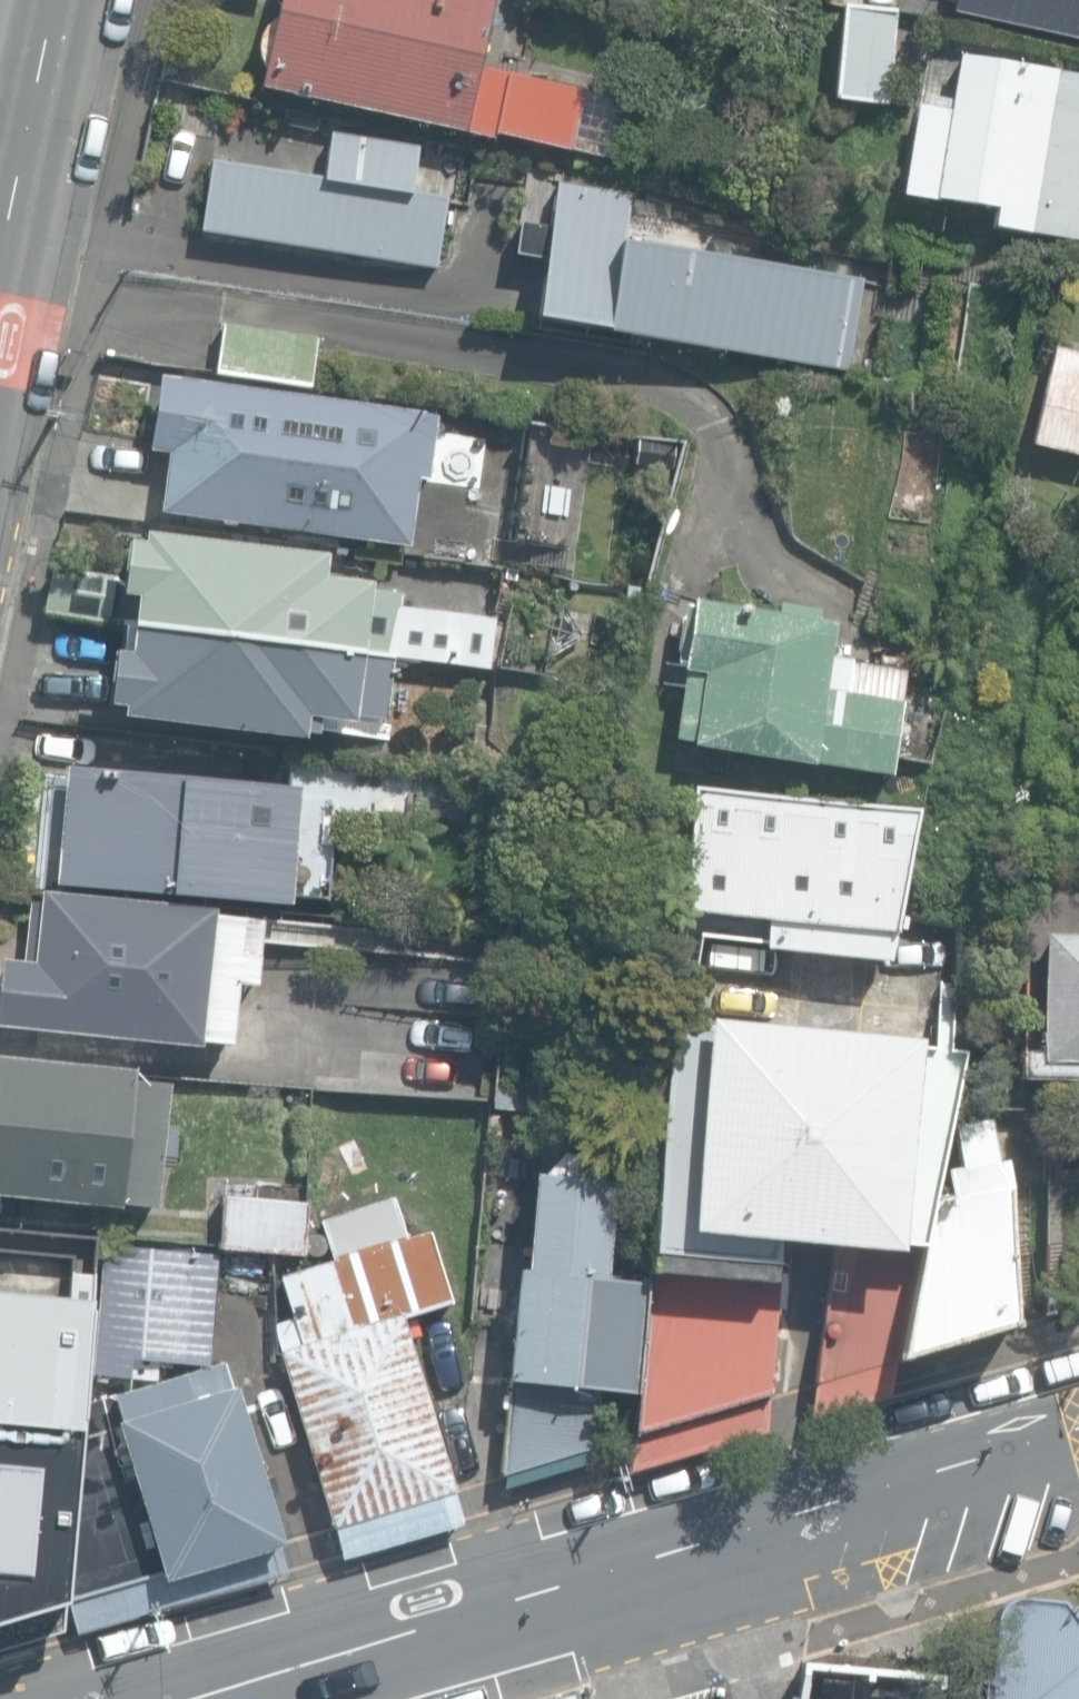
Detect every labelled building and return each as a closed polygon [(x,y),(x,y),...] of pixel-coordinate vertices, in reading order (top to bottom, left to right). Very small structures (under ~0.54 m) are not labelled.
[(621,125),(589,119),(594,99),(580,96),(581,91),(479,69),(494,0),(279,0),(274,21),(268,24),(262,30),(258,38),(256,46),(257,54),(259,62),(264,69),(259,89),(492,140),(494,133),(615,158),(621,125)] [(1078,40),(1078,0),(953,0),(950,12),(1078,40)] [(834,100),(887,105),(895,10),(842,6),(834,100)] [(903,198),(993,212),(991,223),(1078,238),(1078,77),(958,58),(949,112),(918,106),(903,198)] [(201,222),(438,259),(449,189),(410,183),(418,135),(324,120),(316,172),(211,156),(201,222)] [(533,314),(849,360),(863,266),(623,230),(630,186),(554,175),(533,314)] [(214,374),(310,388),(317,338),(222,325),(214,374)] [(1078,456),(1078,354),(1053,348),(1030,444),(1078,456)] [(159,513),(407,547),(417,479),(453,484),(460,433),(435,430),(436,415),(159,377),(148,451),(167,453),(159,513)] [(560,459),(566,431),(546,427),(540,455),(560,459)] [(132,627),(392,657),(399,598),(367,595),(368,583),(322,577),(324,556),(144,535),(143,544),(127,542),(120,595),(136,597),(132,627)] [(444,610),(479,614),(484,569),(432,563),(429,588),(446,590),(444,610)] [(42,610),(109,621),(116,576),(50,565),(42,610)] [(691,746),(890,776),(906,670),(829,659),(835,622),(816,619),(818,608),(779,602),(777,614),(691,601),(690,606),(683,605),(674,664),(683,665),(672,740),(692,743),(691,746)] [(385,720),(392,657),(132,627),(129,654),(113,652),(106,705),(121,707),(120,717),(301,739),(303,718),(351,723),(352,716),(385,720)] [(57,885),(289,905),(299,788),(67,768),(57,885)] [(772,956),(897,965),(921,809),(694,786),(678,939),(772,946),(772,956)] [(199,1047),(200,1040),(230,1043),(237,982),(254,984),(257,957),(238,956),(242,919),(213,915),(213,909),(41,891),(39,909),(28,908),(22,961),(1,959),(0,969),(0,1026),(199,1047)] [(1044,933),(1040,1051),(1020,1051),(1019,1079),(1078,1080),(1078,934),(1044,933)] [(674,1022),(628,1434),(767,1395),(780,1280),(772,1279),(776,1241),(836,1248),(821,1382),(895,1359),(960,1054),(674,1022)] [(492,1108),(535,1112),(542,1030),(499,1026),(492,1108)] [(155,1208),(168,1084),(133,1080),(134,1070),(0,1056),(0,1195),(120,1207),(120,1204),(155,1208)] [(931,1203),(899,1358),(1013,1327),(1012,1189),(1004,1161),(992,1120),(954,1130),(964,1168),(948,1173),(954,1197),(931,1203)] [(513,1267),(502,1474),(589,1446),(595,1386),(630,1390),(641,1280),(607,1280),(613,1177),(533,1169),(527,1267),(513,1267)] [(271,1314),(342,1552),(463,1517),(400,1307),(448,1293),(427,1222),(402,1229),(391,1190),(321,1211),(333,1251),(279,1267),(291,1308),(271,1314)] [(217,1247),(301,1253),(305,1205),(221,1200),(217,1247)] [(87,1372),(133,1380),(135,1357),(200,1363),(210,1255),(99,1245),(87,1372)] [(59,1619),(66,1590),(80,1399),(88,1294),(0,1288),(0,1636),(59,1619)] [(66,1590),(77,1631),(284,1576),(227,1360),(80,1399),(66,1590)] [(1072,1613),(1062,1600),(1019,1597),(1015,1597),(1011,1598),(1008,1599),(1004,1602),(1001,1605),(998,1609),(996,1613),(996,1616),(989,1682),(983,1681),(981,1698),(1078,1698),(1078,1614),(1072,1613)] [(575,1689),(542,1698),(578,1698),(575,1689)]
